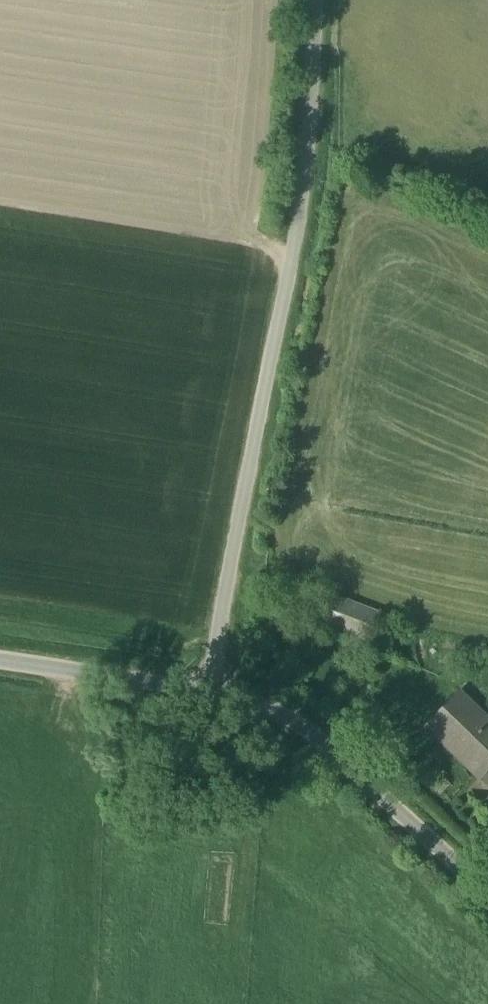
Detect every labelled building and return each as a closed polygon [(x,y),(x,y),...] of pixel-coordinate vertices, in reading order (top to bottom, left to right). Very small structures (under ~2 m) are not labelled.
[(388,594),(337,574),(323,610),(373,631),(388,594)] [(426,712),(485,773),(487,770),(487,689),(469,670),(426,712)]
